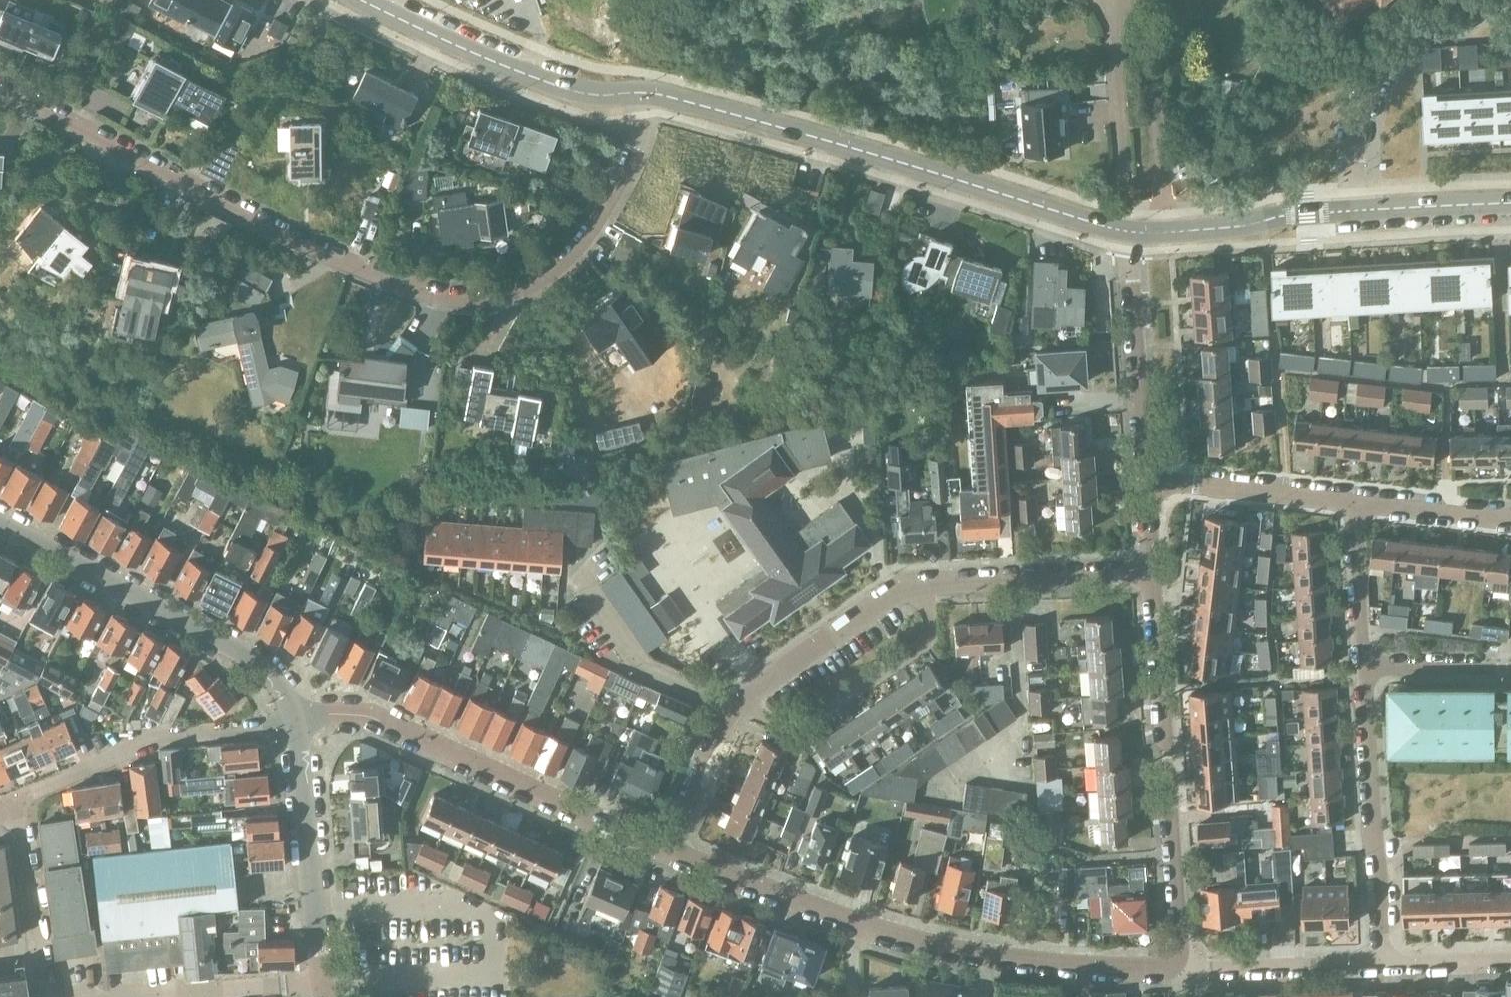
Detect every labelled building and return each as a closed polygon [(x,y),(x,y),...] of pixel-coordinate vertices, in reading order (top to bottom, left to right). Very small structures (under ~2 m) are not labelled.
[(117,0),(116,0),(107,17),(118,23),(121,18),(124,12),(128,5),(117,0)] [(149,5),(187,25),(188,22),(215,36),(214,37),(215,38),(231,4),(229,6),(217,0),(151,0),(149,5)] [(1343,17),(1364,0),(1328,0),(1343,17)] [(128,5),(124,12),(135,18),(140,8),(129,2),(128,5)] [(215,38),(207,53),(226,62),(234,47),(236,48),(253,15),(231,4),(215,38)] [(21,48),(22,45),(51,56),(60,34),(0,9),(0,40),(21,48)] [(109,41),(122,48),(134,25),(121,18),(118,23),(109,41)] [(288,26),(273,18),(266,33),(281,41),(288,26)] [(291,35),(285,43),(293,48),(298,40),(291,35)] [(1494,44),(1495,67),(1510,66),(1510,43),(1494,44)] [(1476,45),(1458,46),(1459,69),(1477,68),(1476,45)] [(1421,48),(1422,72),(1441,71),(1440,47),(1421,48)] [(80,59),(77,67),(87,72),(91,64),(80,59)] [(169,104),(183,76),(184,74),(154,59),(132,102),(159,116),(166,102),(169,104)] [(193,59),(188,67),(195,71),(200,70),(203,64),(202,64),(193,59)] [(353,100),(386,115),(383,123),(401,131),(417,96),(365,72),(353,100)] [(1504,72),(1496,72),(1497,90),(1497,95),(1506,95),(1505,90),(1504,72)] [(183,76),(169,104),(211,125),(223,101),(207,93),(209,89),(183,76)] [(1223,80),(1220,95),(1238,97),(1241,83),(1223,80)] [(1066,87),(1020,90),(1024,155),(1061,152),(1060,131),(1062,131),(1061,118),(1069,117),(1066,87)] [(1424,113),(1425,139),(1431,139),(1431,134),(1447,133),(1447,138),(1467,137),(1467,132),(1483,131),(1483,136),(1503,135),(1503,130),(1510,129),(1510,94),(1506,95),(1497,95),(1437,99),(1424,99),(1425,113),(1424,113)] [(467,126),(457,154),(458,155),(460,158),(464,160),(467,162),(471,163),(476,163),(479,162),(501,170),(506,157),(530,165),(531,163),(545,168),(554,144),(549,142),(551,135),(480,110),(473,128),(467,126)] [(291,178),(300,178),(300,182),(321,182),(320,125),(290,125),(291,178)] [(198,171),(222,183),(238,151),(222,142),(218,151),(211,147),(198,171)] [(426,194),(428,168),(414,167),(408,167),(395,198),(411,198),(411,193),(426,194)] [(393,174),(387,190),(394,193),(400,176),(393,174)] [(672,225),(665,247),(699,258),(705,238),(715,241),(726,205),(688,190),(687,194),(677,226),(672,225)] [(871,192),(865,211),(876,215),(882,195),(871,192)] [(432,197),(433,212),(440,211),(445,242),(506,234),(501,199),(466,203),(465,193),(455,194),(432,197)] [(368,195),(366,202),(376,205),(378,199),(368,195)] [(38,254),(41,256),(65,227),(41,208),(15,239),(31,258),(38,254)] [(756,253),(775,264),(762,288),(782,300),(804,260),(794,255),(806,232),(791,224),(788,228),(773,220),(757,211),(731,261),(748,270),(756,253)] [(230,226),(206,212),(194,236),(217,249),(230,226)] [(65,227),(41,256),(44,259),(41,264),(63,275),(71,268),(81,276),(91,264),(80,256),(88,246),(65,227)] [(624,232),(616,245),(638,259),(638,258),(637,257),(644,244),(624,232)] [(911,256),(912,258),(908,260),(905,263),(902,267),(901,271),(900,275),(900,279),(901,283),(903,287),(905,290),(908,293),(912,290),(923,288),(928,286),(940,274),(946,276),(942,288),(988,302),(999,269),(947,253),(950,244),(928,237),(923,255),(921,255),(916,255),(911,256)] [(638,259),(616,245),(609,257),(631,270),(638,259)] [(827,292),(868,295),(870,265),(849,264),(850,251),(830,250),(827,292)] [(1274,289),(1273,289),(1274,315),(1275,315),(1280,315),(1279,309),(1295,308),(1296,314),(1316,312),(1315,307),(1331,306),(1332,311),(1348,310),(1352,310),(1351,305),(1367,304),(1368,309),(1388,308),(1387,303),(1403,302),(1404,307),(1424,306),(1423,300),(1439,299),(1440,305),(1456,304),(1460,303),(1460,298),(1475,297),(1476,302),(1493,301),(1491,275),(1490,261),(1285,274),(1273,275),(1274,289)] [(710,262),(706,275),(714,277),(718,265),(710,262)] [(1038,321),(1080,322),(1081,289),(1059,288),(1059,272),(1055,272),(1055,264),(1040,263),(1038,321)] [(129,264),(121,298),(160,307),(164,287),(168,287),(172,271),(151,266),(150,269),(129,264)] [(250,308),(254,309),(266,303),(261,289),(266,279),(239,264),(232,279),(224,293),(250,308)] [(1191,275),(1193,291),(1230,289),(1229,272),(1191,275)] [(98,277),(95,288),(106,291),(108,283),(106,279),(98,277)] [(640,287),(632,292),(637,300),(645,295),(640,287)] [(1193,291),(1194,307),(1236,304),(1235,293),(1231,293),(1230,289),(1193,291)] [(1250,291),(1251,300),(1266,299),(1265,290),(1250,291)] [(600,316),(584,327),(599,349),(600,349),(615,338),(622,348),(631,361),(659,342),(624,292),(596,311),(600,316)] [(160,307),(121,298),(118,309),(117,309),(114,323),(112,322),(110,333),(132,338),(134,330),(153,335),(160,307)] [(1251,300),(1252,318),(1268,316),(1266,299),(1251,300)] [(1460,303),(1456,304),(1457,308),(1458,332),(1465,332),(1464,308),(1464,303),(1460,303)] [(1194,307),(1195,322),(1233,320),(1232,305),(1236,304),(1194,307)] [(996,305),(989,327),(1004,331),(1010,310),(996,305)] [(788,310),(785,321),(794,323),(797,312),(788,310)] [(248,311),(226,316),(187,325),(193,350),(230,341),(246,405),(268,400),(268,399),(281,403),(287,388),(292,371),(274,365),(262,368),(254,334),(252,322),(248,311)] [(1009,333),(1027,334),(1027,314),(1013,314),(1009,333)] [(1280,315),(1275,315),(1276,325),(1287,324),(1287,315),(1280,315)] [(1268,316),(1252,318),(1253,336),(1269,335),(1268,316)] [(1233,320),(1195,322),(1196,339),(1234,336),(1238,336),(1237,324),(1233,325),(1233,320)] [(329,370),(325,409),(328,409),(359,412),(360,401),(360,394),(404,399),(406,378),(405,378),(406,364),(418,348),(399,335),(393,344),(374,342),(373,360),(363,359),(362,364),(345,362),(344,372),(329,370)] [(806,335),(797,340),(802,352),(812,347),(806,335)] [(1459,342),(1459,360),(1471,359),(1470,341),(1459,342)] [(1204,346),(1206,375),(1240,373),(1239,361),(1229,362),(1228,345),(1204,346)] [(1032,350),(1033,368),(1025,368),(1027,386),(1035,386),(1035,389),(1055,387),(1055,389),(1066,388),(1066,387),(1085,386),(1083,347),(1032,350)] [(1018,349),(1001,351),(1003,365),(1020,363),(1018,349)] [(1279,367),(1296,369),(1298,355),(1281,353),(1279,367)] [(1298,355),(1296,369),(1313,371),(1315,356),(1298,355)] [(1318,371),(1334,372),(1336,357),(1320,355),(1318,371)] [(1249,358),(1250,370),(1271,369),(1270,357),(1249,358)] [(1336,357),(1334,372),(1350,374),(1352,359),(1336,357)] [(1354,374),(1370,376),(1372,362),(1356,360),(1354,374)] [(1372,362),(1370,376),(1386,378),(1388,364),(1372,362)] [(1389,378),(1405,380),(1407,366),(1391,364),(1389,378)] [(501,425),(498,438),(506,439),(505,445),(525,449),(528,429),(530,430),(536,399),(513,395),(513,397),(484,391),(488,369),(468,365),(458,416),(475,420),(475,422),(477,422),(478,420),(501,425)] [(1480,380),(1480,365),(1463,365),(1464,381),(1480,380)] [(1496,365),(1480,365),(1480,380),(1496,380),(1496,365)] [(1407,366),(1405,380),(1421,382),(1423,368),(1407,366)] [(1444,380),(1444,366),(1428,366),(1428,380),(1444,380)] [(1460,366),(1444,366),(1444,380),(1460,379),(1460,366)] [(1271,369),(1250,370),(1251,380),(1272,379),(1271,369)] [(1200,375),(1201,399),(1231,397),(1230,383),(1241,382),(1240,373),(1206,375),(1200,375)] [(1309,399),(1323,400),(1325,379),(1311,378),(1309,399)] [(1325,379),(1323,400),(1337,402),(1339,381),(1325,379)] [(958,477),(945,478),(946,500),(947,513),(959,512),(960,537),(998,535),(998,534),(1009,532),(1008,511),(1009,511),(1003,423),(1032,422),(1032,415),(1034,415),(1034,399),(1032,399),(1031,394),(1001,395),(1000,381),(968,383),(968,384),(964,385),(970,488),(960,488),(958,477)] [(1356,403),(1369,404),(1371,384),(1358,383),(1356,403)] [(1371,384),(1369,404),(1384,405),(1386,385),(1371,384)] [(17,391),(5,385),(0,394),(0,425),(0,424),(17,391)] [(1271,385),(1258,386),(1258,395),(1272,394),(1271,385)] [(1487,387),(1473,388),(1474,407),(1488,407),(1487,387)] [(1474,407),(1473,388),(1459,388),(1460,408),(1474,407)] [(1402,409),(1415,411),(1418,390),(1404,389),(1402,409)] [(1418,390),(1415,411),(1429,412),(1431,392),(1418,390)] [(1203,423),(1209,423),(1209,422),(1243,420),(1243,412),(1232,413),(1231,397),(1201,399),(1203,423)] [(15,445),(25,450),(48,410),(32,401),(12,439),(14,440),(11,446),(14,448),(15,445)] [(1253,411),(1254,422),(1275,420),(1274,409),(1253,411)] [(48,410),(25,450),(36,456),(58,415),(48,410)] [(1209,422),(1209,423),(1211,451),(1235,449),(1234,434),(1244,433),(1243,420),(1209,422)] [(1275,420),(1254,422),(1255,433),(1275,432),(1275,420)] [(1293,449),(1317,452),(1320,423),(1296,420),(1293,449)] [(838,502),(790,536),(761,495),(793,473),(792,472),(798,468),(799,469),(802,467),(831,460),(819,421),(659,463),(673,512),(716,503),(721,507),(765,568),(746,581),(745,581),(715,602),(724,615),(723,615),(738,636),(768,615),(772,621),(843,571),(839,565),(869,544),(854,523),(838,502)] [(637,423),(594,433),(598,449),(641,439),(637,423)] [(1317,452),(1340,454),(1343,426),(1320,423),(1317,452)] [(1057,426),(1059,453),(1060,455),(1083,453),(1083,452),(1081,424),(1057,426)] [(1340,454),(1363,457),(1366,428),(1343,426),(1340,454)] [(114,445),(129,453),(139,436),(124,428),(114,445)] [(1363,457),(1386,460),(1390,431),(1366,428),(1363,457)] [(1386,460),(1409,462),(1413,434),(1390,431),(1386,460)] [(873,432),(863,432),(864,444),(874,444),(873,432)] [(69,473),(80,480),(102,442),(88,434),(81,448),(83,449),(69,473)] [(1413,434),(1409,462),(1433,465),(1437,436),(1413,434)] [(1475,464),(1475,435),(1451,436),(1451,464),(1475,464)] [(1498,435),(1475,435),(1475,464),(1499,463),(1498,435)] [(1498,435),(1499,463),(1510,463),(1510,435),(1498,435)] [(139,436),(129,453),(105,497),(117,504),(151,443),(139,436)] [(1009,444),(1010,457),(1030,455),(1045,455),(1044,441),(1009,444)] [(102,442),(80,480),(92,486),(110,453),(117,456),(115,459),(123,463),(127,456),(102,442)] [(559,443),(556,458),(570,460),(568,474),(583,476),(586,456),(573,454),(574,445),(559,443)] [(889,463),(887,463),(888,488),(894,488),(896,514),(899,514),(899,529),(897,529),(898,537),(900,536),(900,539),(935,537),(933,501),(923,501),(923,503),(908,504),(907,487),(911,487),(910,462),(907,462),(907,451),(889,452),(889,463)] [(1060,464),(1061,478),(1092,476),(1090,452),(1083,452),(1083,453),(1060,455),(1059,453),(1052,453),(1052,465),(1060,464)] [(1030,455),(1010,457),(1011,466),(1031,465),(1030,455)] [(942,458),(930,459),(933,501),(945,500),(942,458)] [(11,465),(0,460),(0,485),(11,465)] [(184,501),(195,482),(215,492),(222,479),(201,469),(192,463),(174,496),(184,501)] [(16,467),(2,495),(11,500),(10,503),(20,509),(22,506),(24,507),(39,479),(16,467)] [(1055,505),(1063,504),(1063,502),(1087,500),(1087,501),(1093,500),(1092,476),(1061,478),(1063,493),(1054,494),(1055,505)] [(210,530),(219,514),(220,514),(228,499),(244,507),(251,494),(222,479),(215,492),(209,504),(207,508),(208,508),(199,525),(210,530)] [(163,490),(149,482),(141,498),(155,505),(163,490)] [(42,517),(52,522),(67,495),(45,483),(30,510),(31,511),(30,514),(40,520),(42,517)] [(599,504),(601,504),(598,492),(549,488),(548,500),(599,504)] [(253,551),(244,547),(259,516),(275,524),(282,510),(251,494),(244,507),(228,539),(221,553),(237,561),(246,565),(253,551)] [(1013,498),(1013,506),(1034,505),(1033,497),(1013,498)] [(74,499),(59,526),(70,532),(68,535),(78,540),(80,537),(83,539),(98,511),(74,499)] [(1063,502),(1063,504),(1065,531),(1089,529),(1087,501),(1087,500),(1063,502)] [(1034,505),(1013,506),(1015,521),(1035,519),(1034,505)] [(114,556),(134,567),(151,536),(141,530),(150,514),(140,508),(129,527),(130,527),(130,528),(129,528),(114,556)] [(523,508),(521,524),(534,525),(534,530),(544,530),(573,533),(572,543),(590,545),(592,513),(574,512),(523,508)] [(272,530),(251,572),(266,580),(288,537),(284,535),(294,515),(282,510),(275,524),(272,530)] [(87,541),(110,554),(125,526),(103,514),(87,541)] [(1208,518),(1205,540),(1244,544),(1247,522),(1208,518)] [(424,533),(422,560),(441,561),(444,522),(425,521),(425,522),(424,533)] [(444,522),(441,561),(459,562),(462,523),(444,522)] [(462,523),(459,562),(476,564),(479,525),(462,523)] [(521,528),(521,529),(528,529),(525,568),(541,569),(544,530),(534,530),(534,525),(521,524),(521,528)] [(479,525),(476,564),(492,565),(495,526),(479,525)] [(495,526),(492,565),(508,566),(511,527),(495,526)] [(179,553),(165,546),(173,532),(163,527),(140,570),(151,575),(151,579),(158,583),(161,581),(163,582),(179,553)] [(511,527),(508,566),(525,568),(528,529),(521,529),(521,528),(511,527)] [(544,530),(541,569),(558,570),(560,543),(572,543),(573,533),(544,530)] [(1292,534),(1294,560),(1325,558),(1323,538),(1326,538),(1326,531),(1292,534)] [(1260,547),(1272,548),(1273,534),(1261,533),(1260,547)] [(1384,574),(1391,575),(1395,539),(1372,537),(1368,565),(1385,567),(1384,574)] [(1414,580),(1415,570),(1418,542),(1395,539),(1391,575),(1393,575),(1394,568),(1407,569),(1406,579),(1414,580)] [(1205,540),(1203,561),(1242,566),(1244,544),(1205,540)] [(1415,570),(1438,573),(1441,545),(1418,542),(1415,570)] [(1277,543),(1275,563),(1285,562),(1286,556),(1288,556),(1289,544),(1277,543)] [(1438,573),(1460,575),(1464,547),(1441,545),(1438,573)] [(1460,575),(1483,578),(1486,550),(1464,547),(1460,575)] [(188,561),(173,588),(182,593),(182,597),(191,601),(194,600),(196,600),(210,573),(197,566),(203,555),(194,549),(188,561)] [(1486,550),(1483,578),(1485,578),(1484,586),(1492,587),(1493,579),(1507,581),(1510,553),(1486,550)] [(315,552),(300,581),(311,586),(325,559),(315,552)] [(0,590),(15,563),(0,555),(0,591),(0,590)] [(1259,556),(1258,569),(1269,570),(1271,557),(1259,556)] [(600,586),(646,652),(666,638),(668,637),(667,636),(666,636),(630,584),(648,571),(639,558),(619,572),(600,586)] [(1294,560),(1296,587),(1327,584),(1325,564),(1328,564),(1328,558),(1325,558),(1294,560)] [(237,561),(234,566),(245,571),(247,566),(246,565),(237,561)] [(1203,561),(1200,583),(1239,587),(1242,566),(1203,561)] [(41,578),(19,567),(2,601),(13,606),(12,608),(24,614),(41,578)] [(1269,570),(1258,569),(1257,582),(1268,583),(1269,570)] [(212,607),(223,612),(237,583),(214,571),(199,600),(203,602),(201,604),(211,609),(212,607)] [(333,572),(320,597),(335,604),(347,579),(333,572)] [(343,591),(343,592),(351,595),(358,580),(350,576),(343,591)] [(71,594),(48,583),(34,610),(57,622),(71,594)] [(1200,583),(1198,604),(1237,609),(1239,587),(1200,583)] [(1296,587),(1298,613),(1328,611),(1327,591),(1330,591),(1330,584),(1327,584),(1296,587)] [(228,617),(251,629),(271,591),(261,585),(256,596),(243,589),(228,617)] [(270,602),(255,631),(277,641),(291,612),(296,615),(302,604),(276,591),(270,602)] [(359,594),(352,608),(345,622),(356,628),(370,600),(359,594)] [(449,594),(439,614),(426,640),(436,645),(451,617),(465,625),(474,607),(449,594)] [(99,610),(77,599),(63,626),(86,637),(99,610)] [(1255,599),(1255,613),(1267,612),(1267,599),(1255,599)] [(671,600),(654,612),(670,635),(687,623),(671,600)] [(1198,604),(1195,626),(1234,630),(1237,609),(1198,604)] [(1388,614),(1387,626),(1407,629),(1408,617),(1410,607),(1390,604),(1388,614)] [(1371,624),(1387,626),(1388,614),(1381,613),(1381,608),(1370,606),(1371,624)] [(427,609),(410,644),(405,656),(416,661),(422,650),(426,640),(439,614),(427,609)] [(1298,613),(1300,639),(1330,637),(1329,617),(1332,617),(1332,610),(1328,611),(1298,613)] [(298,612),(282,644),(288,647),(301,654),(304,647),(307,642),(315,647),(325,626),(298,612)] [(1267,612),(1255,613),(1256,626),(1267,626),(1267,612)] [(484,655),(489,643),(500,619),(487,613),(471,648),(484,655)] [(95,643),(103,647),(117,654),(131,626),(108,615),(95,643)] [(315,647),(310,658),(331,668),(342,647),(347,637),(352,626),(331,616),(325,626),(315,647)] [(1084,618),(1086,645),(1086,647),(1110,645),(1110,644),(1108,616),(1084,618)] [(489,643),(517,656),(528,632),(500,619),(489,643)] [(1432,620),(1430,631),(1452,634),(1453,622),(1432,620)] [(977,624),(979,652),(979,659),(988,658),(987,651),(1002,650),(1000,622),(977,624)] [(1023,625),(1025,647),(1045,646),(1044,623),(1023,625)] [(955,653),(979,652),(977,624),(953,626),(955,653)] [(1471,636),(1479,637),(1480,625),(1472,624),(1471,636)] [(1480,625),(1479,637),(1498,639),(1500,628),(1480,625)] [(1195,626),(1193,647),(1232,652),(1234,630),(1195,626)] [(138,630),(130,647),(124,659),(145,669),(159,641),(138,630)] [(357,682),(377,643),(380,644),(385,634),(378,630),(374,640),(367,637),(364,645),(351,638),(335,671),(338,672),(338,675),(344,678),(347,677),(357,682)] [(517,656),(542,668),(553,644),(554,644),(554,643),(528,632),(517,656)] [(1330,637),(1300,639),(1302,666),(1332,664),(1331,643),(1334,643),(1334,637),(1330,637)] [(4,665),(12,649),(14,646),(0,639),(0,662),(4,665)] [(445,646),(454,651),(458,643),(449,639),(445,646)] [(1257,642),(1258,655),(1270,654),(1268,641),(1257,642)] [(186,654),(164,644),(150,672),(172,683),(186,654)] [(508,751),(531,762),(545,732),(532,726),(540,710),(541,710),(564,662),(566,664),(566,665),(574,668),(580,656),(554,644),(553,644),(542,668),(527,699),(529,705),(508,751)] [(1087,655),(1088,670),(1118,668),(1117,647),(1117,644),(1110,644),(1110,645),(1086,647),(1086,645),(1075,645),(1076,656),(1087,655)] [(1045,646),(1025,647),(1026,659),(1046,657),(1045,646)] [(1232,652),(1193,647),(1190,669),(1229,674),(1232,652)] [(12,649),(4,665),(34,681),(36,679),(43,665),(34,660),(12,649)] [(363,684),(393,698),(406,669),(392,663),(394,659),(378,651),(363,684)] [(1270,654),(1258,655),(1260,668),(1271,667),(1270,654)] [(421,712),(425,713),(439,683),(426,677),(434,661),(423,656),(402,702),(411,707),(412,710),(418,713),(421,712)] [(580,656),(574,668),(574,670),(590,678),(586,686),(598,691),(601,684),(608,669),(580,656)] [(36,679),(67,696),(76,677),(45,661),(43,665),(36,679)] [(4,665),(0,662),(0,698),(11,693),(12,693),(23,688),(36,682),(35,682),(34,681),(4,665)] [(439,683),(425,713),(449,724),(470,677),(467,676),(470,668),(463,664),(452,689),(439,683)] [(909,678),(925,701),(932,711),(939,706),(932,696),(944,688),(929,665),(909,678)] [(108,667),(91,699),(92,699),(87,707),(97,713),(102,705),(119,673),(108,667)] [(1088,670),(1090,694),(1114,692),(1114,693),(1120,692),(1118,668),(1088,670)] [(195,694),(212,714),(233,697),(216,677),(210,682),(199,669),(185,680),(196,693),(195,694)] [(608,669),(601,684),(635,699),(641,685),(608,669)] [(455,727),(478,738),(492,708),(479,702),(492,675),(484,672),(479,681),(476,680),(455,727)] [(137,675),(134,680),(143,686),(146,680),(137,675)] [(909,678),(890,691),(910,721),(917,716),(912,709),(925,701),(909,678)] [(121,730),(143,686),(134,680),(124,699),(124,700),(117,713),(123,716),(122,720),(106,722),(107,731),(121,730)] [(59,715),(61,722),(53,725),(42,702),(43,701),(36,682),(23,688),(36,717),(37,721),(54,759),(75,749),(71,740),(84,735),(73,708),(59,715)] [(1001,684),(981,685),(982,699),(1002,697),(1001,684)] [(144,714),(157,722),(165,706),(164,705),(171,691),(159,685),(149,705),(144,714)] [(641,685),(635,699),(633,703),(642,707),(646,700),(655,704),(653,708),(657,710),(657,709),(683,720),(690,706),(641,685)] [(982,699),(981,685),(968,686),(969,700),(982,699)] [(145,687),(143,686),(121,730),(140,728),(139,719),(126,720),(135,705),(145,687)] [(1304,690),(1306,716),(1336,714),(1334,694),(1337,694),(1337,687),(1304,690)] [(36,717),(23,688),(12,693),(24,722),(36,717)] [(492,708),(478,738),(502,749),(527,694),(516,689),(505,714),(492,708)] [(1027,691),(1028,699),(1048,698),(1048,689),(1027,691)] [(1294,690),(1282,691),(1283,700),(1294,698),(1294,690)] [(890,691),(871,704),(886,727),(898,719),(902,726),(910,721),(890,691)] [(1192,694),(1194,716),(1233,713),(1231,691),(1192,694)] [(165,706),(157,722),(158,722),(159,721),(170,726),(185,698),(174,692),(166,707),(165,706)] [(1114,692),(1090,694),(1092,723),(1116,721),(1114,693),(1114,692)] [(1393,695),(1393,745),(1496,744),(1496,741),(1509,741),(1509,744),(1510,744),(1510,694),(1393,695)] [(1264,698),(1265,711),(1277,710),(1276,697),(1264,698)] [(1002,698),(992,705),(1005,725),(1016,718),(1002,698)] [(1048,698),(1028,699),(1029,713),(1050,711),(1048,698)] [(871,704),(852,717),(867,740),(872,747),(878,743),(874,735),(886,727),(871,704)] [(85,726),(90,729),(97,713),(82,705),(79,711),(85,726)] [(992,705),(982,712),(995,732),(1005,725),(992,705)] [(956,707),(944,715),(953,727),(964,719),(956,707)] [(1277,710),(1265,711),(1266,724),(1278,723),(1277,710)] [(982,712),(972,719),(985,739),(995,732),(982,712)] [(1194,716),(1195,738),(1234,735),(1233,713),(1194,716)] [(1306,716),(1308,742),(1338,740),(1336,720),(1339,720),(1339,714),(1336,714),(1306,716)] [(953,727),(944,715),(929,725),(937,737),(953,727)] [(545,732),(531,762),(533,763),(534,767),(542,771),(547,770),(555,773),(578,723),(564,716),(555,737),(545,732)] [(852,717),(833,730),(848,753),(861,744),(864,751),(872,747),(867,740),(852,717)] [(972,719),(962,725),(976,745),(985,739),(972,719)] [(20,740),(32,768),(54,759),(37,721),(25,726),(16,730),(20,740)] [(1297,721),(1287,722),(1287,733),(1298,732),(1297,721)] [(614,722),(609,731),(617,734),(621,725),(614,722)] [(962,725),(952,732),(966,752),(976,745),(962,725)] [(651,753),(656,739),(634,729),(619,759),(610,781),(649,800),(662,769),(638,757),(642,749),(651,753)] [(855,763),(848,753),(833,730),(813,744),(828,766),(840,758),(847,768),(855,763)] [(952,732),(942,738),(956,759),(966,752),(952,732)] [(1032,734),(1033,748),(1054,746),(1053,732),(1032,734)] [(584,751),(573,746),(560,777),(582,787),(596,758),(599,759),(603,761),(611,742),(596,736),(596,737),(591,735),(584,751)] [(1195,738),(1197,759),(1236,756),(1234,735),(1195,738)] [(1093,738),(1095,767),(1119,765),(1117,736),(1093,738)] [(942,738),(933,745),(946,765),(956,759),(942,738)] [(0,748),(0,754),(10,777),(32,768),(20,740),(0,748)] [(1267,741),(1268,754),(1280,753),(1279,740),(1267,741)] [(1308,742),(1310,769),(1340,767),(1338,747),(1341,747),(1341,740),(1338,740),(1308,742)] [(255,741),(219,745),(206,746),(208,760),(221,758),(222,771),(258,767),(255,741)] [(906,741),(898,746),(907,758),(914,753),(906,741)] [(760,742),(751,763),(776,774),(786,752),(760,742)] [(946,765),(933,745),(912,759),(926,779),(946,765)] [(361,766),(347,766),(350,795),(377,793),(377,794),(384,793),(393,800),(397,791),(384,783),(382,764),(377,764),(376,748),(359,746),(361,766)] [(907,758),(898,746),(879,759),(888,771),(907,758)] [(180,767),(178,750),(158,752),(161,782),(163,782),(178,781),(179,781),(178,767),(180,767)] [(1280,753),(1268,754),(1269,767),(1281,766),(1280,753)] [(0,754),(0,782),(10,777),(0,754)] [(1032,757),(1033,769),(1054,767),(1053,756),(1032,757)] [(1197,759),(1198,781),(1237,778),(1236,756),(1197,759)] [(861,793),(914,801),(916,788),(924,779),(912,760),(861,793)] [(803,761),(795,781),(809,787),(815,770),(811,764),(803,761)] [(128,766),(131,788),(136,816),(161,812),(154,762),(128,766)] [(751,763),(742,785),(767,795),(776,774),(751,763)] [(1095,767),(1097,791),(1127,788),(1126,764),(1119,765),(1095,767)] [(1310,769),(1312,795),(1342,793),(1340,773),(1343,773),(1343,766),(1340,767),(1310,769)] [(1054,767),(1033,769),(1034,780),(1055,778),(1054,767)] [(200,769),(190,770),(191,779),(201,778),(200,769)] [(868,784),(860,772),(845,783),(853,795),(868,784)] [(1295,773),(1284,774),(1285,786),(1296,786),(1295,773)] [(191,779),(179,781),(181,795),(224,791),(226,805),(268,800),(266,775),(235,778),(234,774),(201,778),(191,779)] [(1271,776),(1267,776),(1269,798),(1279,797),(1277,775),(1271,776)] [(393,800),(405,805),(415,783),(403,778),(397,791),(393,800)] [(1237,778),(1198,781),(1200,803),(1239,800),(1237,778)] [(99,816),(123,812),(120,790),(118,782),(94,786),(99,816)] [(962,808),(975,810),(978,785),(966,784),(962,808)] [(742,785),(733,806),(758,817),(764,803),(771,807),(775,799),(767,795),(742,785)] [(804,810),(817,815),(827,790),(813,785),(804,810)] [(975,810),(987,811),(990,787),(978,785),(975,810)] [(74,820),(99,816),(94,786),(70,789),(74,820)] [(987,811),(998,813),(1001,789),(990,787),(987,811)] [(120,790),(123,812),(127,833),(138,832),(136,816),(131,788),(120,790)] [(1097,791),(1099,814),(1122,813),(1129,813),(1127,788),(1097,791)] [(998,813),(1009,814),(1012,790),(1001,789),(998,813)] [(1012,790),(1009,814),(1022,816),(1026,792),(1012,790)] [(377,793),(350,795),(353,837),(354,855),(369,853),(367,836),(381,835),(386,835),(385,821),(384,804),(378,805),(377,794),(377,793)] [(1342,793),(1312,795),(1314,823),(1320,823),(1332,822),(1344,821),(1342,799),(1345,799),(1345,793),(1342,793)] [(1056,794),(1035,796),(1036,811),(1047,810),(1057,809),(1063,809),(1062,794),(1056,794)] [(420,821),(442,830),(454,805),(432,795),(420,821)] [(950,807),(907,801),(904,815),(947,823),(950,807)] [(442,830),(464,840),(475,814),(454,805),(442,830)] [(1273,827),(1265,828),(1267,846),(1276,846),(1292,844),(1289,805),(1272,807),(1273,827)] [(758,817),(733,806),(724,828),(749,838),(758,817)] [(791,806),(783,826),(797,831),(804,811),(791,806)] [(947,834),(960,836),(962,828),(983,832),(985,817),(973,815),(973,813),(951,809),(947,834)] [(1036,811),(1037,819),(1058,818),(1057,809),(1047,810),(1036,811)] [(276,814),(244,817),(244,815),(220,817),(220,811),(189,814),(191,834),(246,829),(247,841),(278,838),(278,835),(282,833),(281,825),(277,823),(276,814)] [(1122,813),(1099,814),(1101,843),(1124,841),(1122,813)] [(464,840),(485,850),(497,824),(475,814),(464,840)] [(147,817),(151,849),(171,846),(170,838),(167,815),(147,817)] [(1058,818),(1037,819),(1038,833),(1059,832),(1058,818)] [(1267,846),(1265,828),(1257,829),(1257,820),(1248,821),(1248,830),(1251,829),(1252,839),(1243,840),(1243,848),(1267,846)] [(45,872),(54,930),(52,930),(56,956),(97,950),(93,923),(86,923),(70,821),(39,826),(46,872),(45,872)] [(816,821),(810,838),(806,836),(802,838),(797,851),(799,855),(802,856),(801,859),(821,867),(836,828),(816,821)] [(987,837),(983,868),(1001,870),(1004,848),(1001,847),(1002,839),(1004,824),(989,822),(987,837)] [(1211,842),(1212,844),(1238,842),(1237,833),(1231,834),(1230,822),(1199,824),(1200,843),(1211,842)] [(1332,822),(1320,823),(1320,834),(1333,833),(1332,822)] [(494,862),(503,866),(506,859),(518,834),(497,824),(485,850),(497,855),(494,862)] [(797,831),(783,826),(780,834),(783,835),(793,839),(793,838),(794,839),(797,831)] [(922,828),(916,849),(912,865),(900,861),(892,893),(915,899),(924,868),(935,872),(945,834),(922,828)] [(106,830),(101,831),(104,851),(121,849),(119,829),(106,830)] [(104,851),(101,831),(85,832),(87,853),(89,852),(104,851)] [(1293,848),(1304,847),(1334,845),(1333,833),(1320,834),(1292,836),(1293,848)] [(515,863),(527,869),(539,843),(518,834),(506,859),(503,866),(512,870),(515,863)] [(783,835),(780,842),(790,846),(793,839),(783,835)] [(853,835),(840,874),(874,885),(886,846),(853,835)] [(179,837),(170,838),(171,846),(180,845),(179,837)] [(278,839),(231,844),(234,873),(250,871),(249,868),(284,865),(282,839),(278,839)] [(401,842),(404,869),(410,869),(413,862),(421,843),(401,842)] [(414,862),(426,867),(434,848),(423,842),(414,862)] [(539,843),(527,869),(549,879),(561,853),(539,843)] [(1488,854),(1487,843),(1469,844),(1469,855),(1488,854)] [(1505,843),(1487,843),(1488,854),(1505,854),(1505,843)] [(214,913),(238,911),(237,909),(234,873),(231,844),(94,858),(106,971),(183,963),(179,912),(213,909),(214,913)] [(1449,844),(1431,845),(1432,856),(1449,855),(1449,844)] [(1304,847),(1305,860),(1334,858),(1334,845),(1304,847)] [(1432,856),(1431,845),(1413,845),(1413,856),(1432,856)] [(16,939),(3,847),(0,847),(0,942),(16,939)] [(434,848),(426,867),(439,873),(447,854),(434,848)] [(1291,849),(1274,850),(1276,878),(1292,877),(1291,849)] [(87,853),(81,853),(83,873),(91,872),(89,852),(87,853)] [(1207,888),(1203,888),(1206,924),(1224,923),(1234,922),(1239,922),(1239,921),(1282,918),(1281,905),(1279,882),(1276,883),(1246,885),(1243,852),(1224,853),(1224,854),(1225,867),(1218,867),(1219,882),(1207,883),(1207,888)] [(936,906),(963,913),(973,870),(958,866),(959,859),(949,856),(948,863),(947,863),(936,906)] [(384,857),(369,858),(369,861),(369,868),(385,867),(384,857)] [(456,881),(469,887),(478,868),(465,862),(456,881)] [(579,914),(589,919),(595,905),(622,917),(636,883),(598,866),(583,900),(585,901),(579,914)] [(1142,880),(1145,880),(1144,866),(1127,867),(1129,889),(1132,889),(1133,892),(1143,891),(1142,880)] [(1105,867),(1073,869),(1073,897),(1093,895),(1106,895),(1105,867)] [(478,868),(469,887),(481,893),(490,873),(478,868)] [(1060,868),(1059,897),(1073,897),(1073,869),(1060,868)] [(1488,873),(1489,921),(1510,921),(1510,872),(1488,873)] [(1489,921),(1488,873),(1460,874),(1461,922),(1489,921)] [(1432,923),(1431,874),(1403,875),(1404,924),(1432,923)] [(1460,874),(1431,874),(1432,923),(1461,922),(1460,874)] [(981,916),(1011,920),(1016,878),(1000,875),(999,881),(986,880),(981,916)] [(499,900),(511,905),(519,886),(507,881),(499,900)] [(647,953),(654,934),(666,939),(683,894),(659,885),(649,913),(634,908),(626,927),(638,931),(632,947),(647,953)] [(519,886),(511,905),(525,911),(533,892),(519,886)] [(1326,926),(1325,886),(1303,887),(1304,926),(1326,926)] [(1348,886),(1325,886),(1326,926),(1349,925),(1348,886)] [(1144,916),(1143,896),(1112,898),(1112,908),(1102,908),(1103,930),(1130,928),(1130,931),(1141,930),(1141,927),(1145,927),(1145,923),(1148,923),(1147,916),(1144,916)] [(677,927),(700,935),(712,906),(688,897),(677,927)] [(238,931),(222,932),(223,952),(233,951),(233,957),(258,956),(258,969),(293,968),(292,940),(265,941),(264,908),(237,909),(238,911),(238,931)] [(213,909),(179,912),(184,963),(185,975),(213,973),(210,945),(214,944),(213,934),(215,934),(214,913),(213,909)] [(740,917),(719,909),(705,948),(738,960),(736,965),(747,969),(764,925),(740,916),(740,917)] [(760,971),(777,977),(775,983),(781,986),(785,976),(793,978),(794,975),(810,981),(823,947),(776,929),(760,971)] [(649,990),(669,996),(679,996),(687,974),(672,968),(676,959),(663,954),(661,959),(649,990)] [(23,965),(13,966),(15,980),(0,982),(0,996),(28,996),(23,965)] [(724,996),(728,996),(739,996),(745,980),(731,975),(724,996)] [(925,996),(973,996),(974,991),(928,983),(925,996)] [(906,985),(868,988),(869,996),(906,996),(906,985)]
